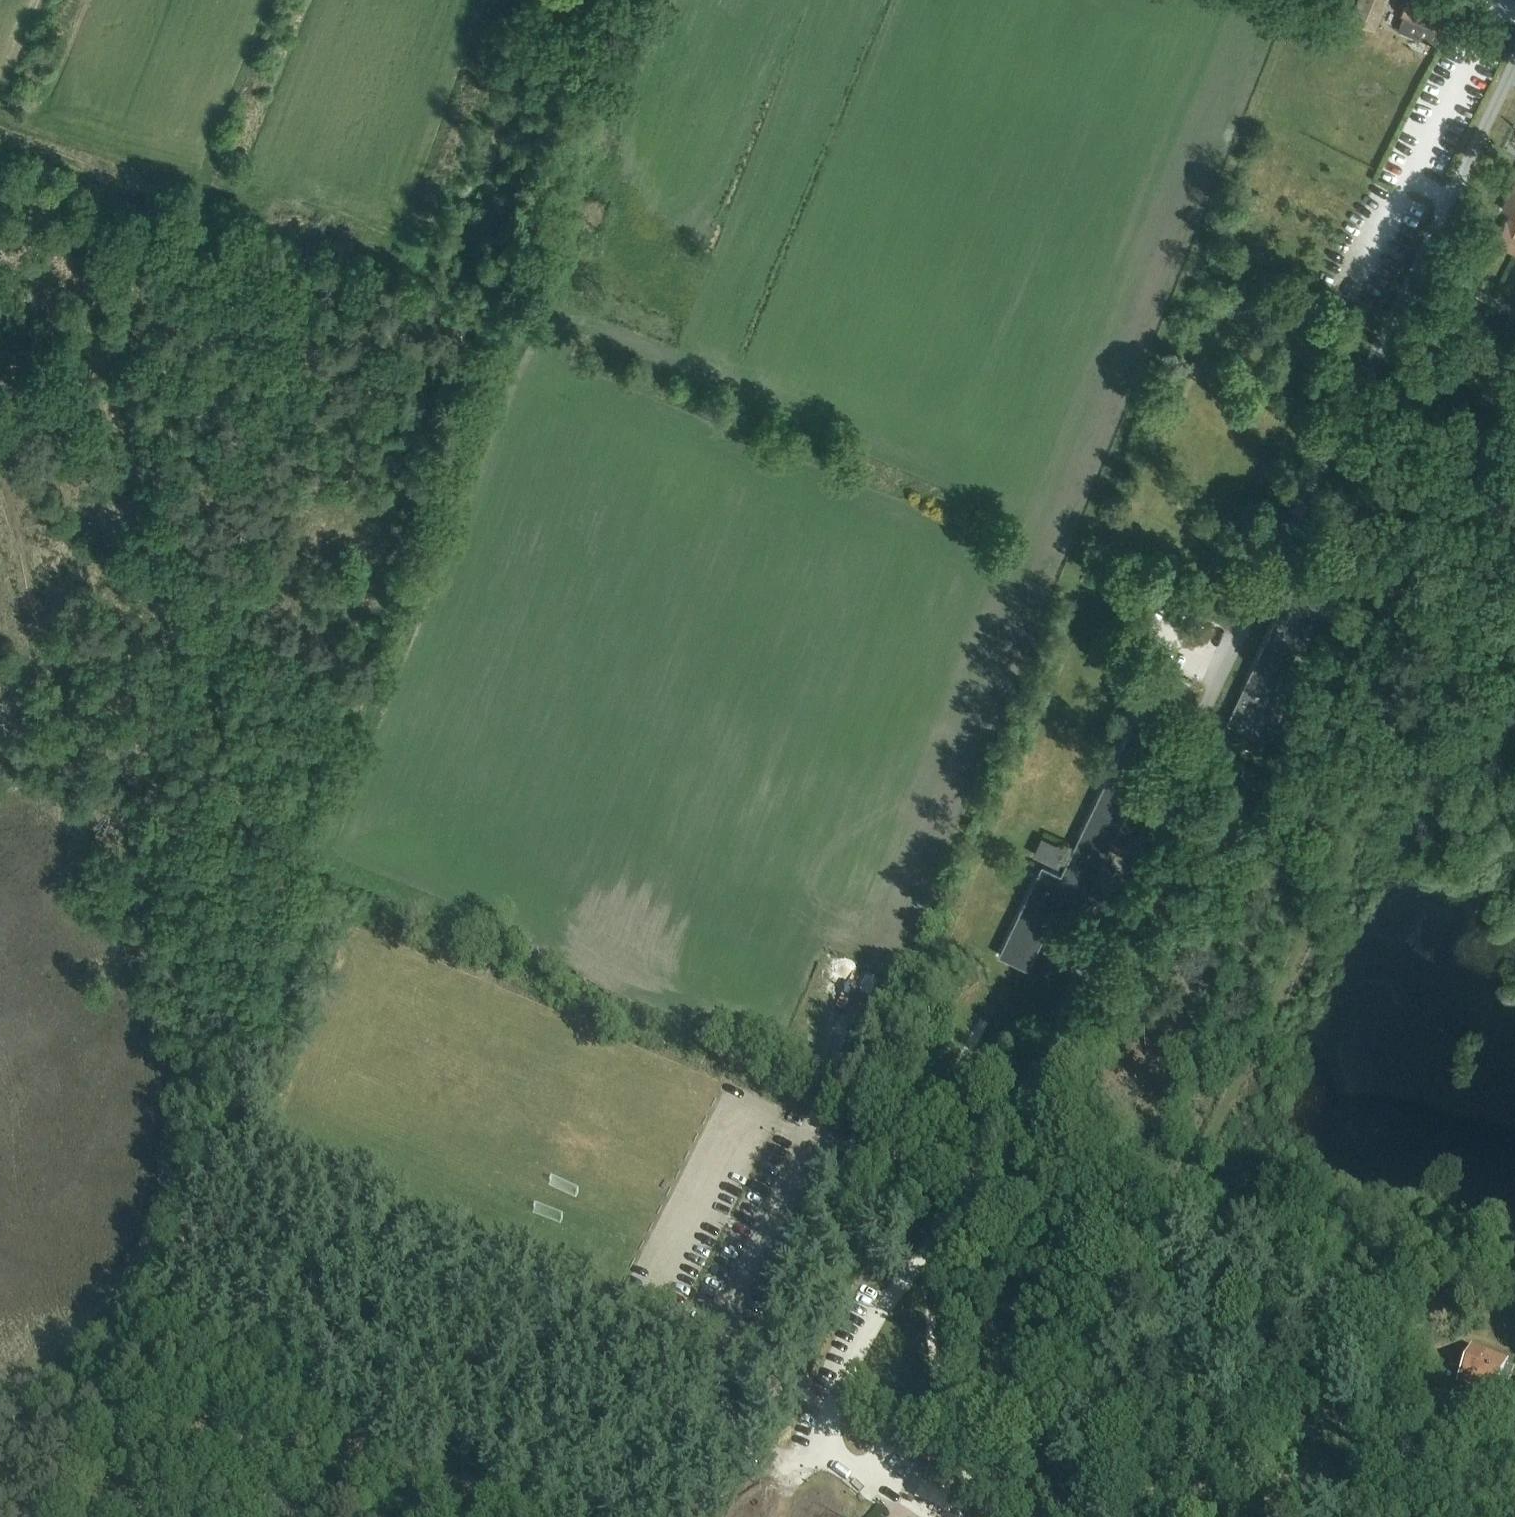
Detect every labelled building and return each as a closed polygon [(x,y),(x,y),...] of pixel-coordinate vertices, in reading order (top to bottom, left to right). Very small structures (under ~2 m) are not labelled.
[(1385,0),(1357,0),(1350,16),(1374,26),(1385,0)] [(1455,5),(1442,0),(1405,0),(1399,14),(1403,16),(1398,28),(1439,45),(1455,5)] [(1501,209),(1510,213),(1495,244),(1514,253),(1514,180),(1501,209)] [(1256,735),(1328,582),(1299,569),(1227,722),(1256,735)] [(1105,874),(1098,871),(1187,686),(1157,672),(1061,874),(1042,865),(1029,891),(999,954),(1027,968),(1064,892),(1083,901),(1094,880),(1101,883),(1105,874)] [(1039,852),(1064,862),(1071,842),(1046,832),(1039,852)] [(1501,1397),(1512,1369),(1504,1366),(1505,1363),(1469,1348),(1456,1382),(1492,1396),(1493,1394),(1501,1397)]
